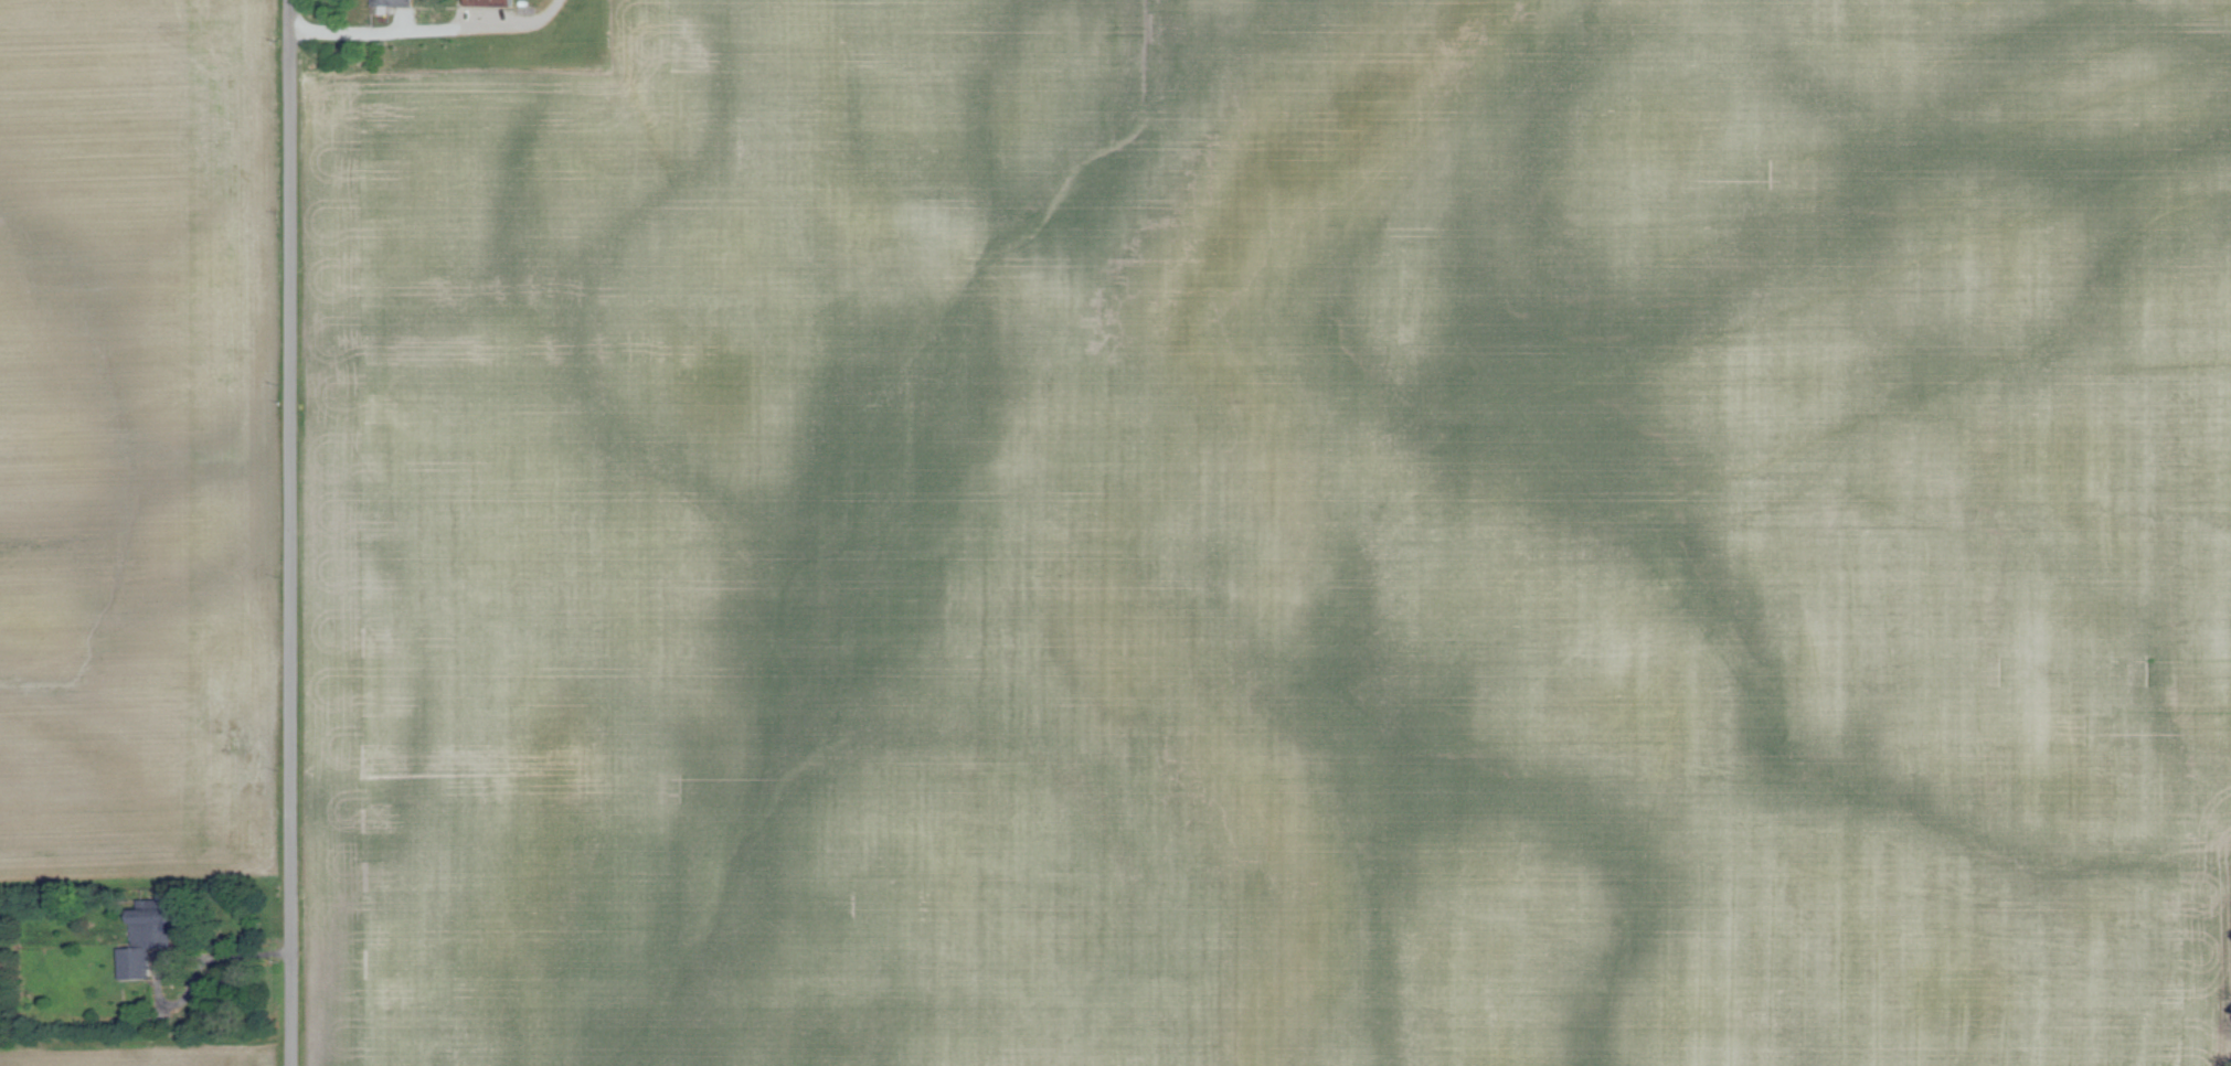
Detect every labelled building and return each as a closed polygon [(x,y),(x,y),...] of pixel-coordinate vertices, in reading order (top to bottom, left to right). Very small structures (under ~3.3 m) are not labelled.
[(154,977),(152,947),(159,945),(174,944),(173,929),(187,924),(189,924),(189,917),(184,905),(172,905),(161,909),(135,911),(136,941),(138,945),(128,950),(121,950),(122,963),(122,965),(123,978),(154,977)]
